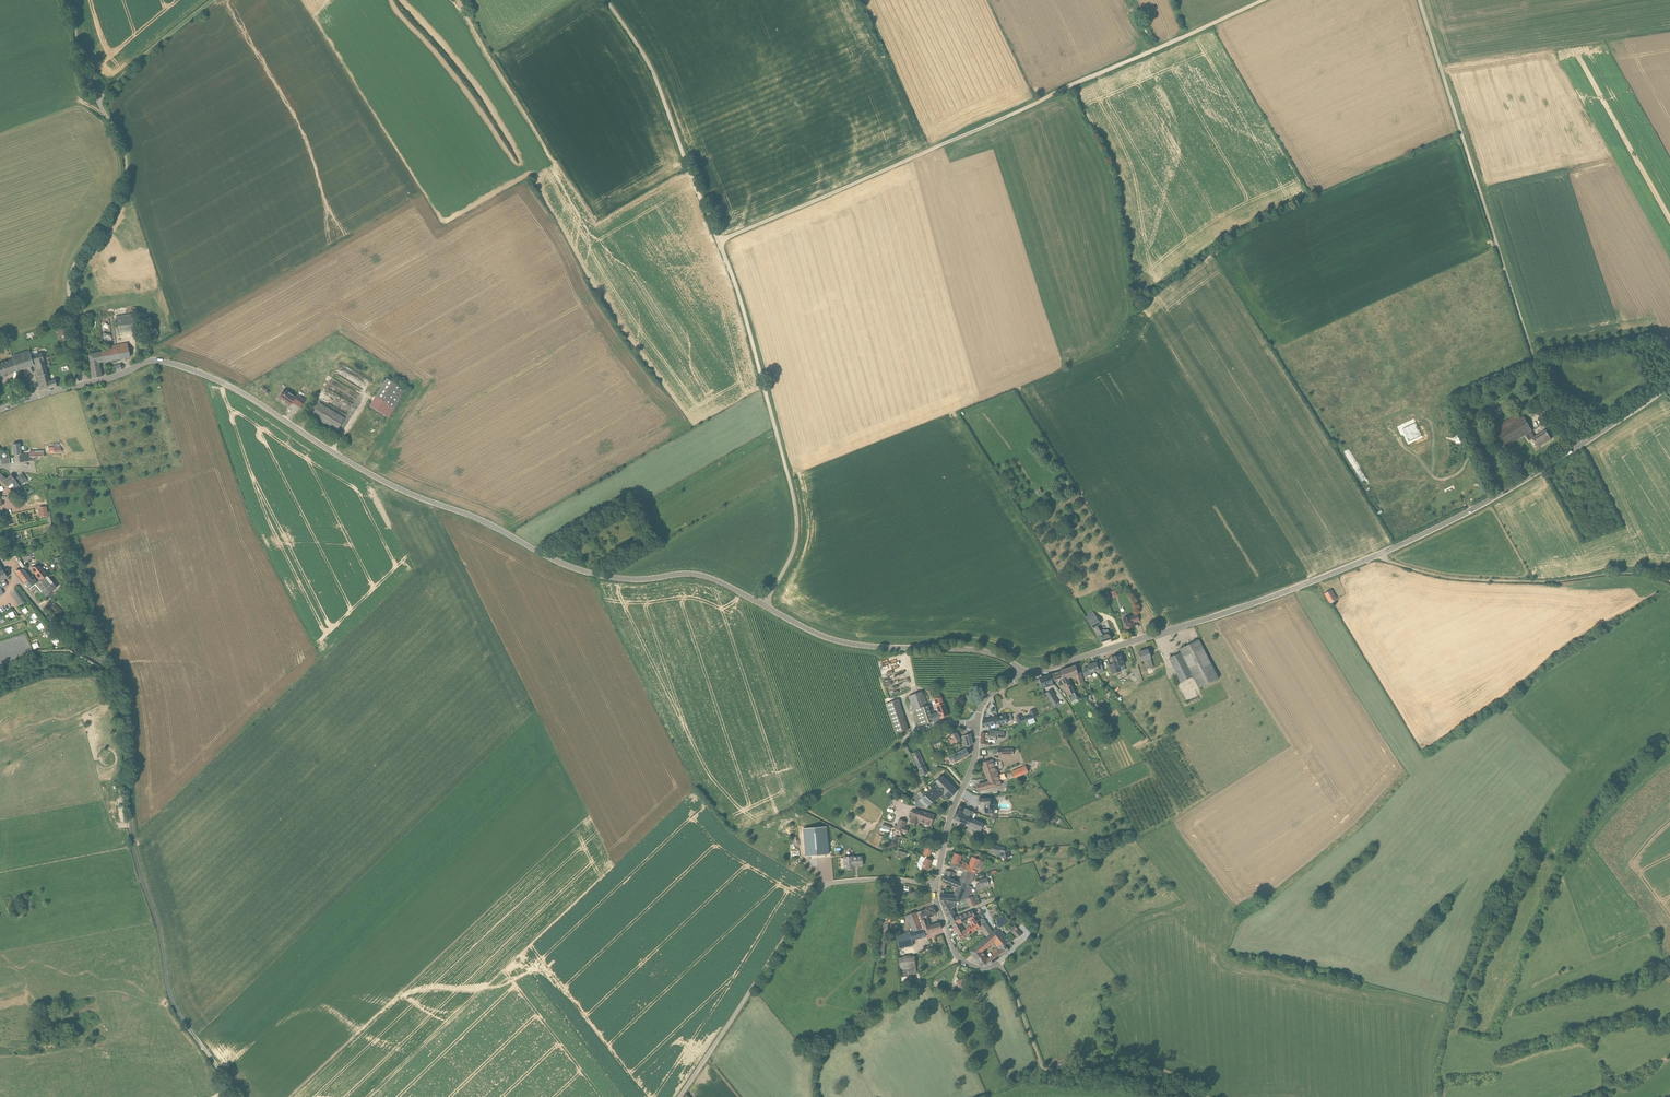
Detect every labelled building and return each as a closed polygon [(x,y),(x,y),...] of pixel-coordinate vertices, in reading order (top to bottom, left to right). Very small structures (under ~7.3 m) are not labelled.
[(134,313),(118,315),(120,332),(136,330),(134,313)] [(107,351),(101,352),(103,362),(130,357),(129,354),(128,347),(127,343),(107,346),(107,348),(107,351)] [(42,354),(31,356),(29,352),(12,357),(13,360),(17,371),(34,365),(33,364),(35,364),(37,370),(45,368),(42,354)] [(89,354),(90,365),(92,379),(102,377),(99,363),(103,362),(101,352),(99,352),(89,354)] [(17,371),(13,360),(0,364),(0,374),(1,376),(17,371)] [(114,368),(115,373),(122,370),(121,365),(114,368)] [(49,382),(47,373),(45,368),(37,370),(38,377),(42,390),(50,388),(57,386),(56,382),(55,380),(49,382)] [(388,418),(391,413),(405,390),(387,379),(370,406),(388,418)] [(263,386),(260,389),(266,395),(269,392),(263,386)] [(305,400),(297,395),(295,397),(287,391),(285,393),(282,392),(278,398),(290,406),(292,403),(300,408),(305,400)] [(336,431),(344,418),(319,403),(311,416),(336,431)] [(1531,431),(1532,431),(1524,416),(1503,429),(1500,425),(1491,430),(1503,449),(1525,435),(1531,431)] [(1527,438),(1529,441),(1533,439),(1538,447),(1551,439),(1546,430),(1535,437),(1531,431),(1525,435),(1527,438)] [(30,453),(21,454),(19,443),(12,444),(14,455),(19,455),(20,462),(30,461),(30,458),(35,457),(44,456),(44,451),(30,451),(30,453)] [(8,477),(6,479),(0,473),(0,481),(7,488),(8,487),(12,483),(13,483),(8,477)] [(17,489),(27,480),(22,473),(15,479),(11,475),(8,477),(13,483),(12,483),(17,489)] [(7,489),(13,496),(15,494),(9,488),(8,487),(7,488),(0,481),(0,483),(7,489)] [(48,518),(47,516),(48,516),(46,506),(39,507),(40,517),(45,517),(45,518),(48,518)] [(30,552),(23,554),(25,561),(32,560),(30,552)] [(40,580),(47,576),(39,566),(31,568),(38,576),(37,576),(40,580)] [(29,579),(25,573),(19,575),(25,582),(29,579)] [(54,589),(50,585),(53,583),(47,576),(40,580),(37,583),(37,582),(35,583),(36,584),(37,586),(42,582),(47,588),(42,592),(46,596),(54,589)] [(35,583),(37,582),(34,578),(29,579),(25,582),(30,589),(36,584),(35,583)] [(37,586),(42,592),(47,588),(42,582),(37,586)] [(11,593),(20,605),(24,602),(15,590),(11,593)] [(1330,603),(1336,600),(1330,590),(1324,594),(1330,603)] [(62,611),(54,605),(51,608),(59,615),(62,611)] [(1097,626),(1101,624),(1094,613),(1086,618),(1101,642),(1111,639),(1108,630),(1103,630),(1100,632),(1097,626)] [(1139,620),(1138,614),(1132,616),(1123,618),(1126,629),(1135,627),(1133,622),(1139,620)] [(56,636),(51,639),(56,645),(61,642),(56,636)] [(1179,649),(1181,652),(1169,658),(1181,683),(1193,677),(1198,688),(1218,679),(1199,640),(1179,649)] [(1153,667),(1151,658),(1150,655),(1149,654),(1149,653),(1148,650),(1148,649),(1138,652),(1141,662),(1146,660),(1149,668),(1153,667)] [(1114,662),(1109,663),(1113,674),(1121,671),(1119,666),(1124,665),(1119,651),(1111,654),(1114,662)] [(1087,665),(1088,668),(1084,669),(1085,673),(1083,673),(1085,679),(1086,678),(1092,677),(1091,673),(1098,671),(1100,674),(1104,673),(1100,661),(1087,665)] [(1061,671),(1064,678),(1067,677),(1068,679),(1069,679),(1078,675),(1082,674),(1080,669),(1077,671),(1075,666),(1061,670),(1061,671)] [(1075,693),(1075,692),(1069,679),(1068,679),(1067,677),(1064,678),(1061,671),(1051,675),(1053,682),(1060,680),(1071,701),(1077,698),(1075,693)] [(1054,685),(1053,682),(1051,675),(1039,678),(1039,679),(1040,683),(1042,689),(1054,685)] [(1151,689),(1153,693),(1169,686),(1167,682),(1151,689)] [(1046,693),(1049,700),(1055,696),(1051,690),(1046,693)] [(909,696),(919,726),(934,721),(931,714),(928,705),(923,691),(909,696)] [(935,702),(942,699),(940,694),(933,696),(935,699),(934,699),(935,702)] [(1050,700),(1053,706),(1059,703),(1055,697),(1050,700)] [(941,719),(948,716),(942,699),(935,702),(936,706),(938,712),(931,714),(934,721),(941,719)] [(1097,702),(1094,705),(1100,712),(1104,709),(1097,702)] [(1016,717),(1018,724),(1027,720),(1027,721),(1031,719),(1034,718),(1038,716),(1035,709),(1029,712),(1030,715),(1022,718),(1020,715),(1016,717)] [(1006,715),(998,717),(999,724),(1000,725),(1008,723),(1006,715)] [(982,727),(982,730),(988,730),(989,730),(988,726),(999,724),(998,717),(982,720),(982,727)] [(892,724),(896,734),(909,730),(905,720),(892,724)] [(988,730),(988,733),(982,733),(981,744),(986,744),(986,741),(988,741),(988,739),(996,740),(996,738),(1004,738),(1005,731),(989,730),(988,730)] [(950,735),(954,743),(960,740),(956,732),(950,735)] [(962,736),(965,749),(966,748),(973,745),(970,734),(962,736)] [(966,748),(965,749),(958,752),(959,754),(949,759),(951,761),(954,760),(955,762),(969,754),(966,748)] [(911,754),(919,769),(922,776),(929,772),(925,766),(918,751),(911,754)] [(993,760),(983,763),(988,778),(999,775),(997,770),(996,770),(993,760)] [(1014,778),(1018,776),(1028,772),(1025,766),(1011,772),(1014,778)] [(1002,785),(999,775),(988,778),(989,782),(978,785),(979,791),(1002,785)] [(942,776),(936,782),(938,785),(943,794),(949,800),(954,794),(957,791),(942,776)] [(926,794),(925,795),(932,802),(933,803),(938,798),(943,794),(938,785),(931,790),(926,794)] [(917,793),(921,798),(925,795),(926,794),(923,789),(917,793)] [(915,804),(916,803),(914,801),(912,798),(908,793),(905,796),(915,804)] [(932,802),(925,795),(921,798),(916,803),(914,805),(922,808),(924,805),(927,808),(932,802)] [(979,804),(984,804),(985,804),(985,813),(997,812),(997,804),(993,804),(993,798),(990,798),(979,798),(979,804)] [(959,806),(956,812),(969,817),(972,819),(974,812),(959,806)] [(921,811),(920,811),(913,809),(910,819),(912,820),(910,823),(917,825),(919,822),(931,826),(934,816),(921,811)] [(969,817),(956,812),(954,818),(968,824),(967,825),(974,828),(973,829),(980,831),(984,823),(972,819),(969,817)] [(895,830),(903,832),(905,827),(906,822),(899,819),(895,830)] [(805,831),(807,859),(822,858),(822,857),(826,857),(831,857),(829,829),(805,831)] [(998,854),(999,852),(1000,846),(993,844),(991,852),(998,854)] [(898,850),(896,856),(905,859),(907,853),(898,850)] [(955,854),(952,864),(974,872),(976,873),(977,870),(980,871),(983,861),(979,859),(981,855),(975,852),(973,857),(972,857),(970,862),(967,861),(966,862),(961,860),(962,856),(955,854)] [(862,855),(844,857),(845,869),(854,868),(854,866),(863,865),(862,855)] [(931,859),(926,857),(922,867),(928,869),(931,859)] [(974,872),(952,864),(951,867),(963,871),(959,882),(969,886),(970,881),(972,882),(976,873),(974,872)] [(946,870),(944,875),(953,879),(955,874),(953,874),(953,873),(946,870)] [(972,887),(969,886),(959,882),(953,879),(944,875),(943,882),(948,883),(957,887),(954,895),(946,894),(943,894),(944,891),(941,890),(939,900),(954,902),(960,902),(960,901),(968,898),(972,887)] [(981,887),(989,885),(988,878),(979,880),(981,887)] [(967,899),(970,907),(980,903),(978,899),(973,901),(972,897),(967,899)] [(954,907),(954,902),(939,900),(949,916),(953,914),(955,913),(952,908),(954,907)] [(907,915),(913,931),(923,928),(929,926),(926,918),(936,914),(933,906),(925,909),(925,910),(916,913),(916,912),(907,915)] [(950,920),(954,926),(956,925),(959,924),(960,923),(968,920),(975,916),(972,910),(955,918),(950,920)] [(970,926),(964,929),(969,935),(980,927),(976,921),(980,919),(977,915),(975,916),(968,920),(970,924),(969,925),(970,926)] [(980,927),(986,937),(992,931),(986,922),(986,923),(980,927)] [(929,926),(923,928),(925,934),(942,929),(940,923),(929,926)] [(954,926),(958,934),(964,931),(964,930),(961,926),(962,925),(960,923),(959,924),(956,925),(954,926)] [(1012,946),(1009,941),(1000,928),(998,930),(990,937),(993,942),(993,941),(999,950),(1002,955),(1009,950),(1008,949),(1012,946)] [(966,938),(968,937),(969,935),(964,929),(964,930),(964,931),(958,934),(958,935),(962,941),(966,938)] [(1022,935),(1017,929),(1013,932),(1018,938),(1022,935)] [(880,934),(878,956),(884,956),(886,942),(885,942),(886,935),(880,934)] [(984,954),(982,951),(993,942),(990,937),(971,952),(976,960),(984,954)] [(1002,955),(999,950),(998,951),(996,948),(992,952),(993,954),(987,959),(991,964),(1002,955)] [(991,964),(987,959),(984,954),(976,960),(981,967),(985,964),(986,966),(991,964)] [(916,974),(915,956),(910,957),(910,955),(902,956),(903,957),(899,958),(901,976),(916,974)] [(960,990),(966,987),(962,979),(956,982),(960,990)]
